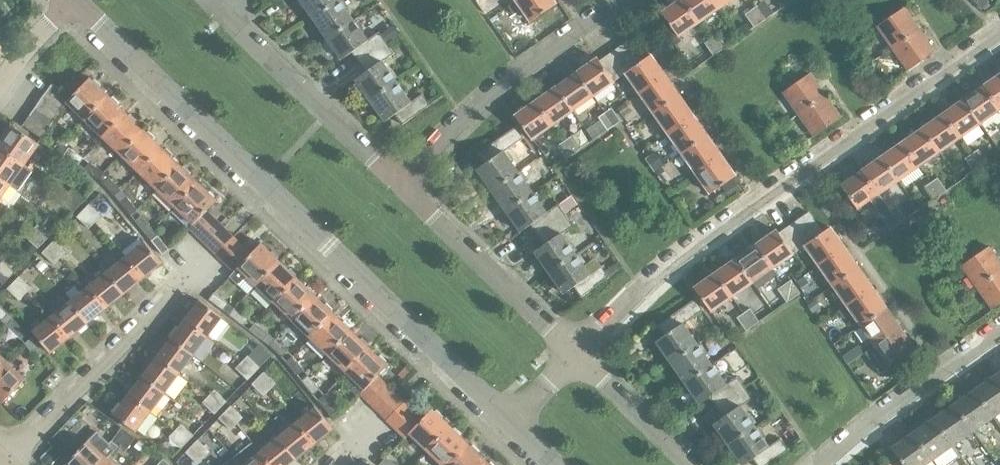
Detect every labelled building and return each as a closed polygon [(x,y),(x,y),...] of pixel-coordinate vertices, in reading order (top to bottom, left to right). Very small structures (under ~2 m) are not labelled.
[(339,0),(302,0),(314,17),(339,0)] [(355,20),(341,0),(339,0),(314,17),(328,38),(355,20)] [(553,0),(520,0),(518,1),(517,1),(509,7),(514,14),(522,8),(531,21),(556,4),(553,0)] [(685,0),(682,0),(663,13),(680,36),(700,22),(685,0)] [(715,0),(685,0),(700,22),(721,8),(715,0)] [(974,1),(982,9),(989,2),(986,0),(975,0),(974,1)] [(759,5),(752,10),(761,23),(768,18),(759,5)] [(906,8),(879,26),(894,48),(916,32),(908,20),(913,17),(906,8)] [(761,23),(752,10),(746,14),(755,27),(761,23)] [(368,40),(355,20),(328,38),(343,59),(353,52),(360,62),(387,43),(387,42),(381,34),(380,32),(368,40)] [(393,25),(381,34),(387,42),(399,34),(393,25)] [(925,44),(916,32),(894,48),(909,70),(936,51),(929,41),(925,44)] [(718,34),(712,38),(720,51),(727,46),(718,34)] [(720,51),(712,38),(705,43),(714,55),(720,51)] [(630,40),(629,40),(620,47),(635,67),(644,60),(630,40)] [(372,100),(397,82),(383,61),(394,53),(387,43),(360,62),(367,72),(357,79),(372,100)] [(635,67),(620,47),(611,53),(625,74),(626,73),(635,67)] [(625,74),(611,53),(601,60),(615,81),(625,74)] [(644,60),(635,67),(626,73),(641,93),(666,76),(651,55),(644,60)] [(615,81),(601,60),(599,58),(577,73),(594,96),(615,81)] [(594,96),(577,73),(557,87),(573,111),(594,96)] [(811,73),(784,91),(799,113),(823,98),(814,85),(818,83),(811,73)] [(680,96),(666,76),(641,93),(655,113),(680,96)] [(986,86),(999,107),(999,76),(986,86)] [(91,78),(72,98),(68,103),(86,121),(110,96),(100,87),(102,85),(95,79),(94,80),(91,78)] [(411,102),(397,82),(372,100),(386,121),(396,114),(403,124),(431,105),(423,94),(411,102)] [(72,98),(53,84),(46,94),(65,108),(68,103),(72,98)] [(986,86),(965,101),(981,124),(999,111),(999,107),(986,86)] [(573,111),(557,87),(537,102),(553,125),(573,111)] [(65,108),(46,94),(39,105),(58,118),(65,108)] [(112,98),(110,96),(86,121),(104,138),(127,113),(118,105),(120,103),(114,97),(112,98)] [(694,116),(680,96),(655,113),(669,133),(694,116)] [(831,110),(823,98),(799,113),(815,135),(842,117),(835,107),(831,110)] [(981,124),(965,101),(945,115),(961,138),(981,124)] [(553,125),(537,102),(517,116),(533,139),(553,125)] [(626,102),(618,107),(624,116),(632,110),(626,102)] [(58,118),(39,105),(31,115),(50,129),(58,118)] [(613,108),(606,113),(615,125),(622,121),(613,108)] [(130,116),(127,113),(104,138),(122,155),(145,130),(136,122),(138,120),(131,114),(130,116)] [(615,125),(606,113),(600,117),(609,130),(615,125)] [(50,129),(31,115),(24,125),(43,139),(50,129)] [(961,138),(945,115),(924,129),(940,152),(961,138)] [(708,136),(694,116),(669,133),(683,153),(708,136)] [(20,131),(13,126),(11,129),(9,128),(4,135),(6,136),(0,144),(0,147),(25,165),(40,145),(20,131)] [(525,137),(517,127),(479,153),(487,164),(478,169),(493,190),(519,172),(505,151),(525,137)] [(940,152),(924,129),(904,144),(920,167),(940,152)] [(147,133),(145,130),(122,155),(139,172),(163,148),(154,139),(155,137),(149,131),(147,133)] [(572,136),(565,141),(574,154),(581,149),(572,136)] [(722,156),(708,136),(683,153),(697,173),(722,156)] [(574,154),(565,141),(559,145),(568,158),(574,154)] [(920,167),(904,144),(883,158),(899,181),(920,167)] [(25,165),(0,147),(0,178),(11,186),(19,191),(34,171),(25,165)] [(65,154),(79,165),(84,158),(70,148),(65,154)] [(165,151),(163,148),(139,172),(157,189),(180,165),(172,157),(173,155),(167,149),(165,151)] [(979,150),(972,154),(981,167),(988,163),(979,150)] [(656,152),(646,160),(655,173),(665,165),(656,152)] [(981,167),(972,154),(966,159),(975,172),(981,167)] [(736,175),(722,156),(697,173),(711,193),(736,175)] [(899,181),(883,158),(863,172),(879,195),(899,181)] [(90,162),(85,169),(100,180),(105,173),(90,162)] [(183,168),(180,165),(157,189),(175,206),(198,182),(190,175),(192,173),(185,167),(183,168)] [(507,211),(533,193),(519,172),(493,190),(507,211)] [(879,195),(863,172),(842,186),(858,209),(871,201),(883,218),(885,217),(893,229),(899,225),(890,212),(879,195)] [(103,183),(116,195),(122,189),(109,177),(103,183)] [(0,178),(0,201),(11,186),(0,178)] [(938,178),(931,183),(940,196),(947,191),(938,178)] [(208,211),(217,201),(208,192),(210,190),(203,184),(202,186),(198,182),(175,206),(194,224),(190,228),(209,246),(225,228),(208,211)] [(940,196),(931,183),(925,187),(934,200),(940,196)] [(74,189),(68,195),(80,207),(86,201),(74,189)] [(539,234),(567,215),(559,204),(547,213),(533,193),(507,211),(522,231),(532,224),(539,234)] [(120,200),(131,214),(138,209),(127,194),(120,200)] [(80,207),(68,195),(62,202),(74,213),(80,207)] [(91,205),(85,211),(97,223),(103,217),(91,205)] [(897,207),(890,212),(899,225),(906,220),(897,207)] [(97,223),(85,211),(79,217),(91,229),(97,223)] [(809,213),(800,219),(814,239),(823,233),(810,213),(809,213)] [(135,219),(147,233),(153,228),(142,214),(135,219)] [(551,272),(577,254),(562,234),(574,226),(567,215),(539,234),(546,245),(536,251),(551,272)] [(800,219),(790,226),(804,246),(806,245),(814,239),(800,219)] [(39,225),(34,231),(46,243),(52,237),(39,225)] [(790,226),(781,233),(795,253),(804,246),(790,226)] [(814,239),(806,245),(820,266),(845,248),(831,228),(823,233),(814,239)] [(778,230),(757,245),(773,268),(795,253),(781,233),(780,233),(778,230)] [(46,243),(34,231),(28,238),(40,249),(46,243)] [(153,241),(164,255),(170,250),(159,236),(153,241)] [(259,286),(281,262),(279,260),(280,258),(274,252),(272,253),(263,244),(252,254),(234,237),(218,254),(236,272),(232,277),(240,285),(249,276),(259,286)] [(56,241),(50,247),(62,259),(68,253),(56,241)] [(144,280),(163,264),(146,243),(126,258),(144,280)] [(757,245),(737,260),(752,282),(758,290),(778,276),(773,268),(757,245)] [(62,259),(50,247),(44,253),(56,265),(62,259)] [(963,266),(978,288),(999,272),(999,270),(993,260),(996,257),(989,247),(963,266)] [(845,248),(820,266),(834,286),(859,268),(845,248)] [(591,275),(577,254),(551,272),(565,293),(575,286),(582,296),(610,277),(602,267),(591,275)] [(126,294),(144,280),(126,258),(108,273),(126,294)] [(43,260),(37,266),(43,272),(49,265),(43,260)] [(737,260),(716,274),(732,296),(752,282),(737,260)] [(0,266),(0,269),(11,279),(17,273),(5,261),(0,266)] [(290,271),(281,262),(259,286),(276,303),(299,280),(296,277),(298,275),(292,269),(290,271)] [(859,268),(834,286),(848,306),(873,288),(859,268)] [(0,269),(0,280),(5,285),(11,279),(0,269)] [(978,288),(994,309),(999,305),(999,272),(978,288)] [(108,309),(126,294),(108,273),(90,287),(108,309)] [(716,274),(695,288),(701,296),(711,311),(732,296),(716,274)] [(804,276),(797,282),(803,289),(810,283),(804,276)] [(21,277),(15,283),(27,295),(33,289),(21,277)] [(308,288),(299,280),(276,303),(294,320),(317,297),(314,294),(316,293),(310,286),(308,288)] [(791,281),(785,285),(793,298),(800,293),(791,281)] [(27,295),(15,283),(9,289),(21,301),(27,295)] [(793,298),(785,285),(778,290),(787,302),(793,298)] [(90,323),(108,309),(90,287),(73,302),(90,323)] [(848,306),(839,312),(844,319),(853,313),(862,326),(887,308),(873,288),(848,306)] [(229,303),(215,293),(210,299),(224,310),(229,303)] [(326,306),(317,297),(294,320),(312,337),(334,314),(333,312),(334,310),(328,304),(326,306)] [(816,298),(807,304),(813,313),(822,307),(816,298)] [(672,362),(698,344),(684,324),(703,310),(695,299),(658,326),(665,336),(657,342),(672,362)] [(223,317),(201,301),(187,320),(209,336),(223,317)] [(72,338),(90,323),(73,302),(55,316),(72,338)] [(4,321),(10,315),(0,305),(0,317),(4,321)] [(236,308),(231,315),(245,326),(250,319),(236,308)] [(887,308),(862,326),(875,345),(876,346),(901,328),(887,308)] [(751,309),(744,313),(753,326),(760,321),(751,309)] [(753,326),(744,313),(738,318),(747,331),(753,326)] [(344,323),(334,314),(312,337),(329,354),(352,331),(351,329),(352,327),(346,321),(344,323)] [(840,315),(834,319),(837,323),(843,319),(840,315)] [(52,353),(72,338),(55,316),(35,332),(52,353)] [(15,320),(9,326),(22,338),(28,332),(15,320)] [(209,336),(187,320),(173,339),(194,355),(209,336)] [(251,331),(270,345),(275,338),(256,324),(251,331)] [(875,345),(866,352),(871,360),(880,373),(890,366),(915,349),(901,328),(876,346),(875,345)] [(362,341),(352,331),(329,354),(347,371),(370,348),(369,347),(371,345),(364,339),(362,341)] [(287,350),(275,338),(270,345),(281,356),(287,350)] [(38,358),(44,353),(33,339),(27,344),(38,358)] [(194,355),(173,339),(159,358),(180,374),(194,355)] [(260,344),(249,356),(261,368),(272,356),(260,344)] [(686,383),(712,364),(698,344),(672,362),(686,383)] [(859,345),(843,356),(848,363),(864,353),(859,345)] [(380,358),(370,348),(347,371),(366,389),(361,394),(371,403),(388,385),(379,377),(389,367),(387,364),(388,363),(382,356),(380,358)] [(8,362),(0,354),(0,370),(8,362)] [(249,356),(243,362),(255,374),(261,368),(249,356)] [(293,356),(286,361),(297,374),(304,369),(293,356)] [(180,374),(159,358),(144,377),(166,393),(180,374)] [(26,379),(8,362),(0,370),(0,402),(1,401),(3,403),(26,379)] [(255,374),(243,362),(237,368),(249,380),(255,374)] [(718,407),(745,387),(738,377),(726,385),(712,364),(686,383),(701,403),(710,396),(718,407)] [(409,365),(399,375),(405,380),(414,370),(409,365)] [(265,372),(259,378),(271,390),(277,383),(265,372)] [(309,375),(302,380),(314,394),(320,389),(309,375)] [(996,376),(975,390),(994,417),(999,413),(999,382),(996,376)] [(166,393),(144,377),(130,396),(152,412),(166,393)] [(271,390),(259,378),(253,384),(265,396),(271,390)] [(380,412),(398,394),(388,385),(371,403),(380,412)] [(729,445),(756,426),(741,406),(753,398),(745,387),(718,407),(725,417),(715,424),(729,445)] [(216,390),(210,396),(222,408),(228,401),(216,390)] [(994,417),(975,390),(955,405),(974,432),(994,417)] [(275,393),(272,395),(278,403),(281,400),(275,393)] [(319,400),(330,414),(337,409),(326,395),(319,400)] [(152,412),(130,396),(116,415),(137,431),(152,412)] [(216,414),(222,408),(210,396),(204,402),(216,414)] [(429,451),(451,427),(443,419),(444,417),(437,411),(436,412),(433,409),(423,420),(406,403),(388,421),(407,438),(411,434),(429,451)] [(974,432),(955,405),(934,419),(953,446),(974,432)] [(232,406),(226,412),(238,424),(244,417),(232,406)] [(315,444),(334,429),(317,408),(298,423),(315,444)] [(238,424),(226,412),(220,418),(232,430),(238,424)] [(953,446),(934,419),(914,433),(933,460),(953,446)] [(297,459),(315,444),(298,423),(280,437),(297,459)] [(183,424),(177,430),(189,442),(195,435),(183,424)] [(756,426),(729,445),(744,464),(754,458),(759,464),(767,464),(789,449),(781,439),(770,447),(756,426)] [(451,427),(429,451),(443,464),(449,464),(469,444),(460,435),(461,434),(455,428),(454,430),(451,427)] [(67,464),(68,464),(101,464),(108,458),(116,449),(119,446),(120,446),(130,433),(123,428),(111,444),(98,432),(67,464)] [(189,442),(177,430),(171,436),(183,448),(189,442)] [(130,433),(120,446),(127,452),(137,438),(130,433)] [(914,433),(893,448),(905,464),(926,464),(933,460),(914,433)] [(297,459),(280,437),(261,452),(271,464),(289,464),(297,459)] [(199,440),(193,446),(205,458),(211,451),(199,440)] [(140,441),(135,447),(143,453),(148,447),(140,441)] [(235,458),(241,464),(271,464),(261,452),(254,443),(251,445),(235,458)] [(469,444),(449,464),(483,464),(487,462),(478,453),(479,451),(473,445),(472,447),(469,444)] [(205,458),(193,446),(187,452),(199,464),(205,458)]
